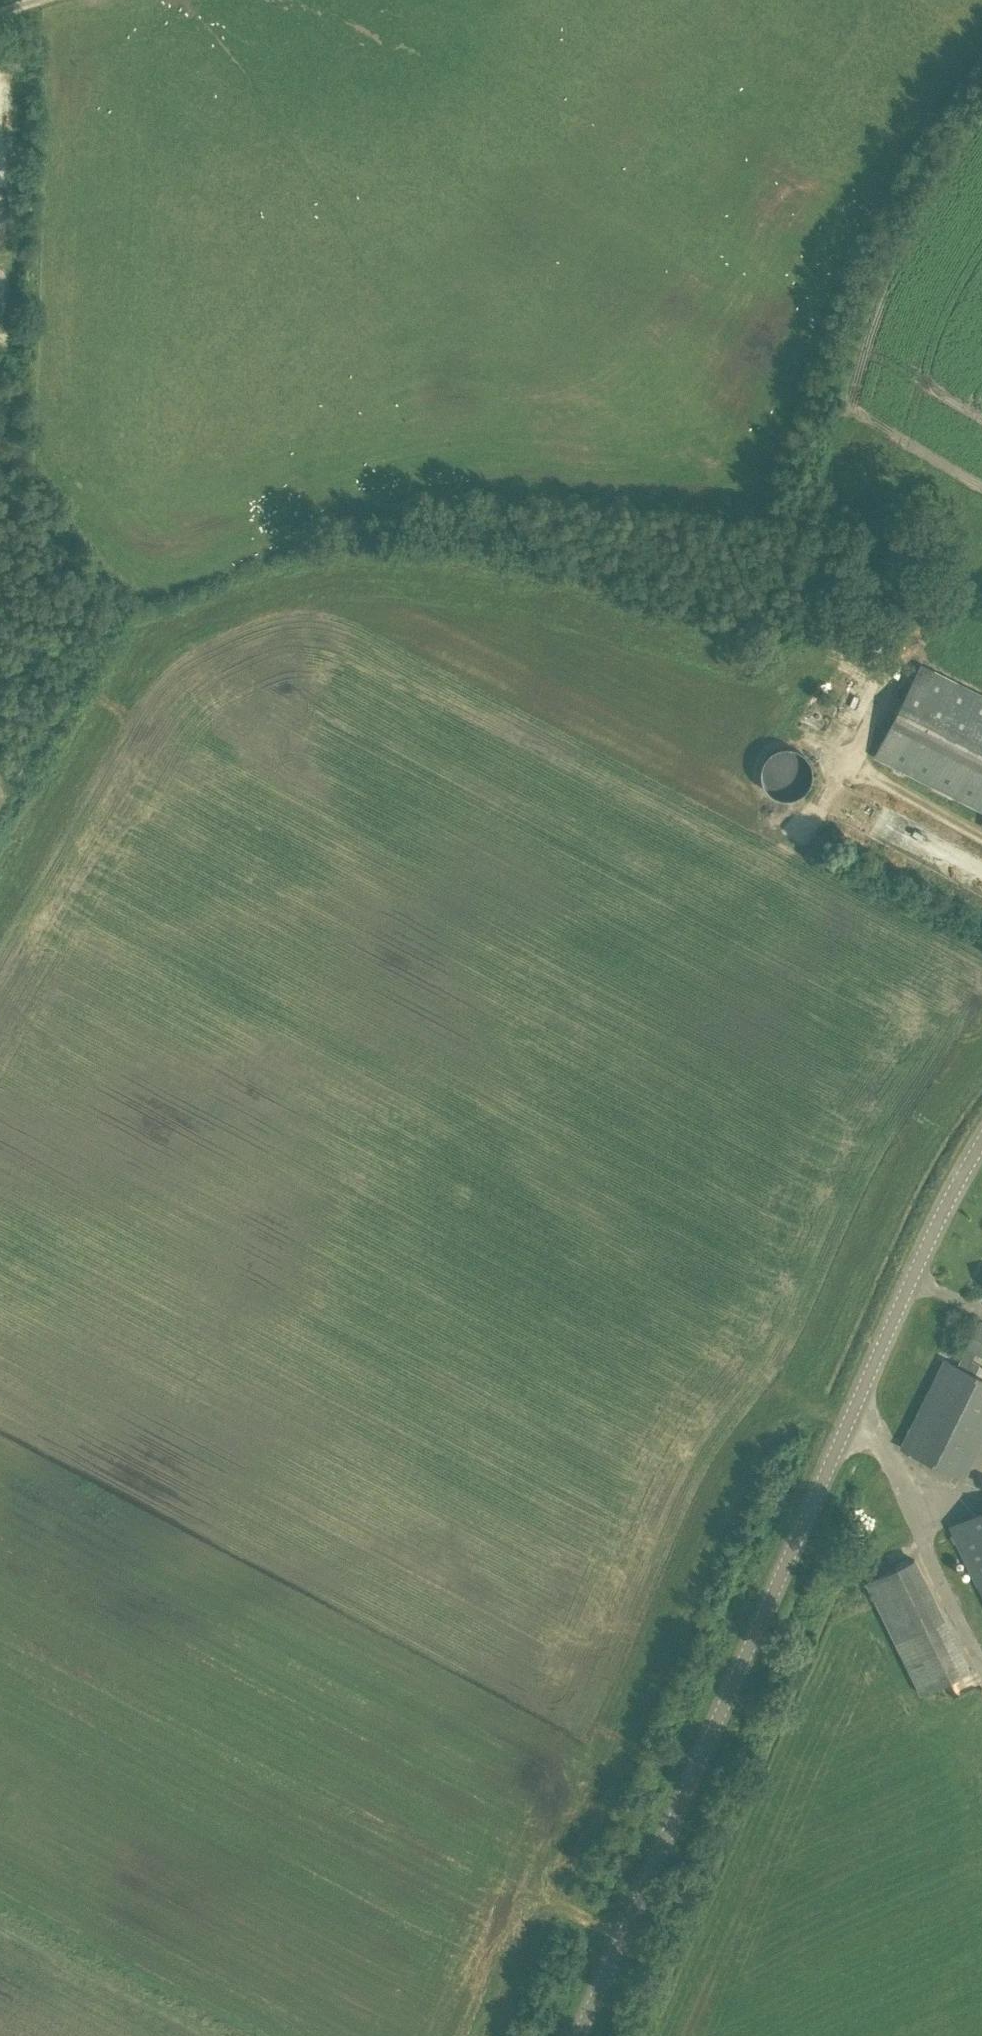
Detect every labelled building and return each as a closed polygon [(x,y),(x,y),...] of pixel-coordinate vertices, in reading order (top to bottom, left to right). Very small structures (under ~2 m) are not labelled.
[(4,276),(7,293),(17,291),(13,273),(4,276)] [(921,665),(875,756),(981,810),(981,695),(921,665)] [(815,769),(815,763),(813,757),(810,752),(807,748),(802,745),(798,742),(792,741),(786,740),(782,741),(776,743),(770,746),(767,749),(763,754),(761,758),(759,764),(759,770),(759,775),(762,781),(765,786),(768,790),(772,792),(777,795),(781,796),(787,797),(793,796),(798,795),(803,792),(807,788),(810,785),(813,780),(815,774),(815,769)] [(980,1321),(957,1366),(947,1360),(903,1447),(960,1476),(981,1432),(981,1378),(966,1370),(975,1352),(981,1356),(981,1322),(980,1321)] [(952,1526),(981,1589),(981,1511),(952,1526)] [(914,1559),(910,1562),(868,1582),(896,1640),(922,1694),(969,1670),(943,1618),(914,1559)]
